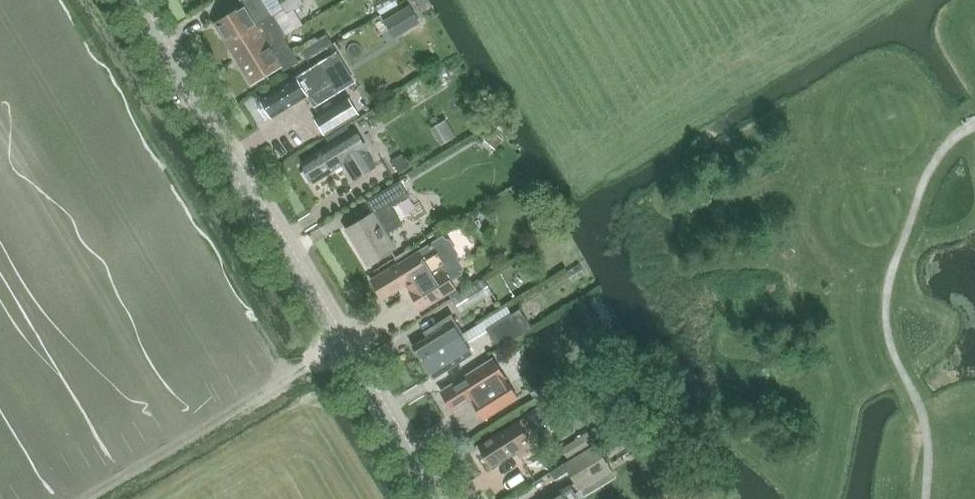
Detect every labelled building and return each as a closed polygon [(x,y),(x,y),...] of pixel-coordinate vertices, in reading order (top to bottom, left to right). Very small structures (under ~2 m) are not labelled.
[(264,0),(240,0),(243,6),(214,23),(227,44),(273,15),(264,0)] [(300,0),(285,0),(279,4),(282,9),(273,15),(227,44),(238,63),(283,36),(302,25),(293,10),(303,4),(300,0)] [(277,2),(268,7),(273,15),(282,9),(279,4),(277,2)] [(410,6),(386,20),(395,35),(419,21),(410,6)] [(238,63),(252,85),(281,67),(283,70),(298,61),(283,36),(238,63)] [(328,36),(303,51),(308,60),(334,45),(328,36)] [(315,106),(338,92),(320,62),(260,99),(272,118),(308,96),(315,106)] [(325,135),(359,114),(349,96),(314,118),(325,135)] [(493,147),(502,134),(491,127),(482,140),(493,147)] [(312,179),(314,182),(345,163),(350,171),(355,179),(376,167),(354,129),(350,132),(302,162),(306,168),(302,170),(309,181),(312,179)] [(367,200),(374,211),(346,229),(368,265),(397,248),(387,233),(403,223),(391,206),(409,195),(400,180),(367,200)] [(399,264),(398,262),(371,279),(383,299),(406,285),(422,309),(456,288),(452,281),(463,274),(463,272),(464,267),(458,258),(458,254),(449,238),(445,238),(444,236),(399,264)] [(452,298),(452,299),(461,312),(491,293),(482,278),(452,298)] [(487,329),(498,347),(532,327),(521,308),(487,329)] [(413,345),(423,360),(462,336),(465,334),(453,315),(424,332),(427,337),(413,345)] [(462,336),(423,360),(434,378),(473,354),(462,336)] [(442,390),(454,410),(469,401),(474,409),(479,406),(486,418),(521,397),(496,357),(442,390)] [(478,446),(484,454),(483,461),(489,463),(491,467),(516,451),(521,458),(536,448),(519,420),(478,446)] [(561,447),(568,458),(589,446),(582,434),(561,447)] [(582,491),(614,471),(597,444),(565,463),(582,491)] [(572,485),(549,498),(581,498),(572,485)]
